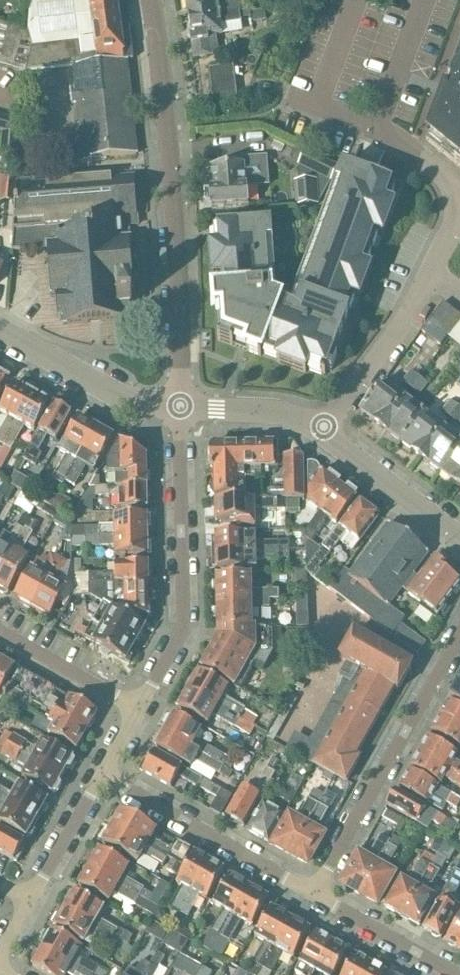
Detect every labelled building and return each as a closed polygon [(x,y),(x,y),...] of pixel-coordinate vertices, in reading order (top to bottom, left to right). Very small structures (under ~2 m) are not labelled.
[(126,0),(31,0),(29,32),(35,33),(26,71),(73,66),(126,61),(126,60),(133,60),(126,0)] [(189,18),(241,10),(239,1),(218,4),(218,0),(186,0),(189,18)] [(241,10),(189,18),(190,26),(187,28),(189,38),(192,39),(195,58),(211,56),(208,37),(223,35),(221,25),(240,22),(239,12),(241,12),(241,10)] [(14,69),(25,73),(26,71),(35,33),(29,32),(27,31),(24,31),(0,24),(0,66),(14,69)] [(429,129),(459,154),(459,49),(449,78),(454,79),(450,90),(444,88),(441,97),(429,129)] [(104,72),(64,78),(64,82),(69,119),(70,119),(125,112),(126,112),(124,96),(121,96),(120,88),(107,90),(104,72)] [(235,82),(210,85),(213,108),(238,105),(235,82)] [(70,119),(69,119),(69,120),(75,167),(113,162),(110,139),(126,137),(125,129),(129,128),(127,113),(126,112),(125,112),(70,119)] [(22,120),(0,115),(0,130),(4,131),(1,157),(18,158),(22,120)] [(294,182),(295,206),(319,205),(331,182),(339,166),(305,150),(298,167),(299,167),(297,170),(298,182),(294,182)] [(213,190),(211,190),(212,208),(248,205),(247,187),(260,186),(258,157),(243,158),(244,166),(211,169),(213,190)] [(212,246),(211,246),(213,277),(214,277),(214,276),(217,276),(218,294),(214,294),(215,310),(219,310),(221,323),(217,324),(218,340),(233,346),(233,345),(232,345),(233,342),(239,344),(248,348),(247,351),(261,357),(262,353),(280,359),(279,362),(278,362),(277,363),(306,373),(306,372),(305,372),(306,369),(326,376),(328,371),(331,372),(338,355),(334,354),(346,322),(349,313),(356,295),(358,296),(358,297),(359,298),(370,267),(370,266),(369,267),(367,266),(379,233),(381,234),(381,235),(382,236),(393,205),(392,206),(389,205),(396,186),(391,184),(392,180),(377,175),(375,174),(374,178),(352,170),(351,169),(342,166),(336,182),(341,184),(295,309),(271,300),(266,240),(272,240),(270,222),(237,225),(237,221),(219,222),(219,226),(213,227),(214,238),(215,247),(212,247),(212,246)] [(0,197),(0,202),(15,203),(17,178),(2,177),(0,197)] [(17,180),(16,203),(12,251),(33,249),(33,250),(35,250),(35,248),(47,248),(47,250),(48,250),(51,295),(51,298),(56,298),(57,315),(57,318),(62,318),(63,326),(66,325),(124,320),(124,321),(127,321),(126,313),(131,312),(131,306),(134,306),(133,292),(134,292),(134,288),(130,244),(131,244),(131,241),(130,241),(128,223),(136,222),(136,226),(138,226),(134,180),(135,180),(135,178),(36,187),(36,179),(17,180)] [(11,377),(9,376),(9,373),(4,370),(1,371),(0,371),(0,397),(11,377)] [(403,383),(411,389),(420,378),(412,372),(403,383)] [(420,378),(411,389),(419,395),(428,384),(420,378)] [(0,431),(0,443),(3,445),(34,389),(27,386),(28,383),(20,379),(19,381),(17,380),(0,411),(8,416),(0,431)] [(372,421),(381,428),(404,399),(383,383),(361,413),(363,415),(365,419),(367,421),(372,422),(372,421)] [(34,389),(3,445),(12,450),(25,426),(35,431),(52,400),(51,399),(52,396),(44,391),(42,394),(34,389)] [(56,402),(24,460),(36,466),(43,455),(39,452),(48,436),(57,441),(73,411),(67,408),(68,405),(58,399),(57,402),(56,402)] [(401,443),(423,414),(404,399),(381,428),(401,443)] [(451,400),(442,411),(451,418),(459,407),(451,400)] [(451,418),(459,425),(459,424),(459,407),(451,418)] [(420,458),(443,428),(423,414),(401,443),(420,458)] [(65,483),(97,424),(80,415),(61,450),(68,454),(52,482),(62,488),(65,483)] [(97,424),(65,483),(75,488),(87,466),(95,470),(115,434),(97,424)] [(459,447),(459,442),(443,428),(420,458),(440,473),(459,447)] [(122,438),(108,464),(108,474),(115,474),(115,486),(146,485),(146,451),(146,448),(139,444),(136,446),(122,438)] [(213,445),(210,449),(210,467),(213,469),(257,468),(261,473),(266,468),(278,468),(278,444),(213,445)] [(459,487),(459,447),(440,473),(459,488),(459,487)] [(305,498),(304,457),(284,458),(285,499),(305,498)] [(307,495),(307,504),(319,513),(339,486),(338,485),(340,482),(331,475),(328,478),(320,472),(320,471),(320,469),(319,468),(319,467),(318,466),(317,465),(316,464),(315,463),(313,463),(312,463),(311,463),(309,463),(308,463),(307,463),(307,488),(310,490),(307,495)] [(214,484),(211,487),(211,494),(214,497),(244,497),(244,479),(261,479),(261,473),(257,468),(213,469),(214,484)] [(115,486),(96,486),(96,496),(119,496),(119,508),(146,508),(146,498),(149,496),(149,489),(146,487),(146,485),(115,486)] [(305,533),(304,537),(310,542),(322,526),(320,524),(324,518),(335,526),(355,499),(354,498),(357,494),(349,488),(346,492),(339,486),(319,513),(312,522),(305,533)] [(276,499),(214,501),(215,523),(237,522),(237,527),(254,527),(254,510),(254,508),(261,508),(261,510),(278,510),(277,499),(276,499)] [(317,556),(306,571),(313,577),(324,561),(344,534),(358,545),(379,517),(377,515),(380,512),(370,505),(367,508),(359,501),(317,556)] [(115,526),(86,527),(86,538),(148,536),(148,530),(151,530),(151,516),(115,519),(115,526)] [(25,529),(17,524),(14,529),(10,536),(4,532),(0,539),(0,573),(25,529)] [(342,568),(327,589),(328,590),(390,636),(399,624),(404,618),(389,607),(428,554),(389,524),(351,575),(342,568)] [(0,573),(0,592),(3,594),(7,593),(8,594),(27,561),(19,556),(30,538),(32,533),(25,529),(0,573)] [(215,538),(212,538),(213,548),(215,548),(216,553),(289,551),(289,543),(278,543),(255,544),(255,534),(215,535),(215,538)] [(148,536),(86,538),(86,548),(115,547),(116,558),(153,556),(152,543),(149,543),(148,536)] [(216,557),(213,557),(213,567),(216,567),(216,570),(256,569),(255,560),(279,559),(290,559),(289,551),(216,553),(216,557)] [(37,561),(15,598),(24,603),(24,606),(29,609),(57,559),(57,557),(53,554),(50,560),(45,557),(41,563),(37,561)] [(57,559),(29,609),(44,617),(46,616),(50,618),(66,590),(67,588),(57,583),(63,571),(56,567),(61,559),(57,557),(57,559)] [(435,559),(408,594),(422,605),(420,606),(435,618),(459,585),(459,583),(448,574),(451,570),(435,559)] [(90,576),(90,583),(125,582),(151,582),(151,577),(153,577),(153,564),(114,566),(115,574),(90,576)] [(216,582),(214,582),(214,592),(217,592),(217,602),(270,601),(270,600),(279,600),(279,590),(251,590),(251,576),(216,577),(216,582)] [(88,631),(84,639),(130,664),(137,651),(134,650),(137,644),(146,627),(125,615),(127,612),(125,582),(90,583),(89,594),(104,602),(95,619),(92,625),(88,631)] [(151,582),(125,582),(127,612),(125,615),(146,627),(147,626),(150,617),(150,616),(153,616),(153,615),(157,615),(155,586),(151,586),(151,582)] [(217,610),(214,610),(214,619),(218,619),(218,628),(252,627),(252,624),(262,623),(261,608),(270,608),(270,601),(217,602),(217,610)] [(206,655),(201,663),(204,665),(202,669),(240,690),(248,676),(254,664),(264,670),(274,653),(273,627),(252,627),(218,628),(218,640),(209,656),(206,655)] [(398,691),(413,666),(354,632),(338,660),(353,669),(310,744),(297,736),(289,749),(347,782),(360,758),(357,756),(394,689),(398,691)] [(14,668),(14,664),(9,661),(6,663),(0,660),(0,694),(14,668)] [(19,670),(8,689),(34,704),(87,733),(97,714),(83,706),(81,705),(80,702),(75,699),(72,700),(56,691),(28,675),(19,670)] [(219,707),(253,726),(257,718),(245,711),(245,710),(223,698),(229,688),(199,672),(188,691),(203,700),(204,697),(220,705),(219,707)] [(449,697),(459,703),(459,677),(449,697)] [(8,689),(4,697),(55,726),(50,735),(77,750),(78,749),(80,748),(83,743),(82,740),(87,733),(34,704),(8,689)] [(182,694),(176,705),(179,707),(178,709),(208,725),(214,715),(236,727),(251,736),(256,729),(252,727),(253,726),(219,707),(220,705),(204,697),(203,700),(188,691),(185,696),(182,694)] [(440,717),(459,728),(459,707),(449,701),(448,703),(447,703),(443,706),(443,710),(444,711),(440,717)] [(170,715),(164,726),(168,728),(165,733),(219,764),(223,756),(196,741),(201,730),(175,715),(174,717),(170,715)] [(432,731),(459,747),(459,728),(440,717),(438,721),(437,721),(433,724),(433,728),(433,729),(432,731)] [(7,733),(2,743),(62,777),(66,769),(71,769),(75,762),(72,758),(73,758),(43,741),(37,750),(7,733)] [(160,734),(154,744),(157,746),(156,748),(191,767),(194,762),(194,761),(220,775),(224,766),(219,764),(165,733),(163,736),(160,734)] [(420,752),(459,774),(459,765),(453,762),(458,754),(429,737),(428,737),(427,739),(424,740),(422,744),(422,747),(420,752)] [(0,746),(0,754),(27,769),(22,777),(52,794),(52,793),(57,793),(61,786),(59,782),(62,777),(2,743),(0,746)] [(146,760),(140,770),(141,771),(171,788),(177,776),(217,799),(210,810),(221,816),(222,814),(232,796),(154,752),(149,761),(146,760)] [(411,767),(441,784),(445,777),(459,785),(459,774),(420,752),(417,757),(414,759),(412,762),(412,766),(411,767)] [(243,787),(226,816),(244,827),(275,774),(267,769),(253,793),(243,787)] [(400,786),(399,788),(427,803),(431,796),(445,804),(446,804),(451,794),(409,770),(405,778),(402,779),(400,783),(400,786)] [(37,820),(41,812),(46,812),(49,806),(47,802),(48,801),(19,785),(13,795),(0,788),(0,799),(37,820)] [(249,829),(247,831),(269,843),(290,806),(298,791),(287,785),(281,798),(284,800),(283,802),(277,814),(262,805),(249,829)] [(290,816),(273,846),(290,856),(319,805),(324,795),(313,789),(308,799),(301,812),(303,813),(298,821),(290,816)] [(396,790),(387,806),(417,823),(422,814),(441,825),(446,818),(398,791),(396,790)] [(319,805),(290,856),(304,863),(309,862),(324,835),(314,829),(318,822),(320,823),(327,810),(329,811),(337,798),(326,792),(324,795),(319,805)] [(4,812),(0,819),(0,823),(26,838),(27,837),(32,837),(35,831),(33,827),(37,820),(0,799),(0,810),(4,812)] [(384,818),(399,826),(403,816),(388,809),(384,818)] [(115,822),(112,827),(168,859),(168,858),(183,867),(192,850),(176,842),(172,850),(151,838),(155,830),(122,811),(121,812),(118,811),(112,821),(115,822)] [(105,834),(103,839),(103,842),(103,844),(137,863),(142,853),(146,855),(164,866),(168,859),(112,827),(108,833),(105,834)] [(14,861),(17,863),(24,851),(21,849),(25,842),(0,828),(0,853),(14,861)] [(344,882),(344,883),(344,884),(345,886),(346,887),(360,895),(377,865),(387,846),(389,842),(379,837),(368,856),(372,858),(370,861),(359,855),(344,882)] [(377,865),(360,895),(377,905),(394,875),(386,870),(397,851),(387,846),(377,865)] [(93,861),(89,868),(140,897),(144,889),(123,877),(129,868),(99,851),(98,852),(95,853),(93,857),(93,861)] [(171,908),(179,913),(209,860),(194,852),(176,883),(183,887),(171,908)] [(418,889),(402,917),(419,927),(436,898),(428,894),(441,872),(448,860),(438,855),(436,858),(431,867),(418,889)] [(209,860),(179,913),(187,918),(199,896),(206,900),(224,869),(209,860)] [(401,879),(385,907),(402,917),(418,889),(431,867),(422,861),(412,878),(414,879),(411,884),(401,879)] [(139,898),(140,897),(89,868),(79,886),(110,904),(116,894),(137,906),(154,916),(158,908),(139,898)] [(222,910),(211,930),(221,936),(249,886),(240,881),(239,878),(235,875),(231,876),(229,875),(213,904),(222,910)] [(423,929),(431,933),(433,936),(437,938),(440,938),(442,939),(458,911),(459,907),(459,902),(455,893),(459,886),(450,881),(423,929)] [(249,886),(221,936),(231,942),(242,921),(251,926),(268,897),(266,896),(265,892),(260,890),(257,890),(249,886)] [(69,904),(66,910),(128,944),(132,937),(119,930),(98,918),(104,909),(75,893),(74,896),(71,894),(66,903),(69,904)] [(247,973),(250,974),(258,974),(262,968),(290,918),(282,913),(281,910),(277,907),(273,908),(271,907),(255,936),(265,942),(253,963),(247,973)] [(59,914),(54,923),(57,925),(56,927),(83,943),(90,932),(111,944),(131,956),(135,950),(127,946),(128,944),(66,910),(62,916),(59,914)] [(446,941),(448,943),(449,945),(453,947),(456,947),(459,949),(459,917),(446,941)] [(290,918),(262,968),(272,974),(284,953),(293,958),(309,929),(307,928),(306,924),(302,921),(298,922),(290,918)] [(43,950),(88,974),(93,974),(96,969),(75,957),(81,947),(53,931),(52,934),(49,932),(44,941),(47,943),(43,950)] [(294,972),(300,974),(312,974),(332,941),(327,939),(326,935),(322,933),(318,934),(316,933),(300,962),(294,972)] [(312,974),(323,974),(324,974),(334,974),(348,951),(346,950),(345,946),(340,943),(336,944),(332,941),(312,974)] [(31,963),(34,964),(33,967),(46,974),(66,974),(68,974),(88,974),(43,950),(39,956),(36,954),(31,963)] [(146,974),(156,974),(158,971),(157,970),(165,956),(157,952),(149,966),(151,967),(146,974)] [(370,963),(366,961),(364,957),(360,954),(356,955),(355,954),(343,974),(364,974),(370,963)] [(151,967),(149,966),(142,962),(137,972),(130,967),(125,974),(146,974),(151,967)] [(364,974),(384,974),(386,972),(384,971),(383,968),(379,965),(375,966),(370,963),(364,974)]
